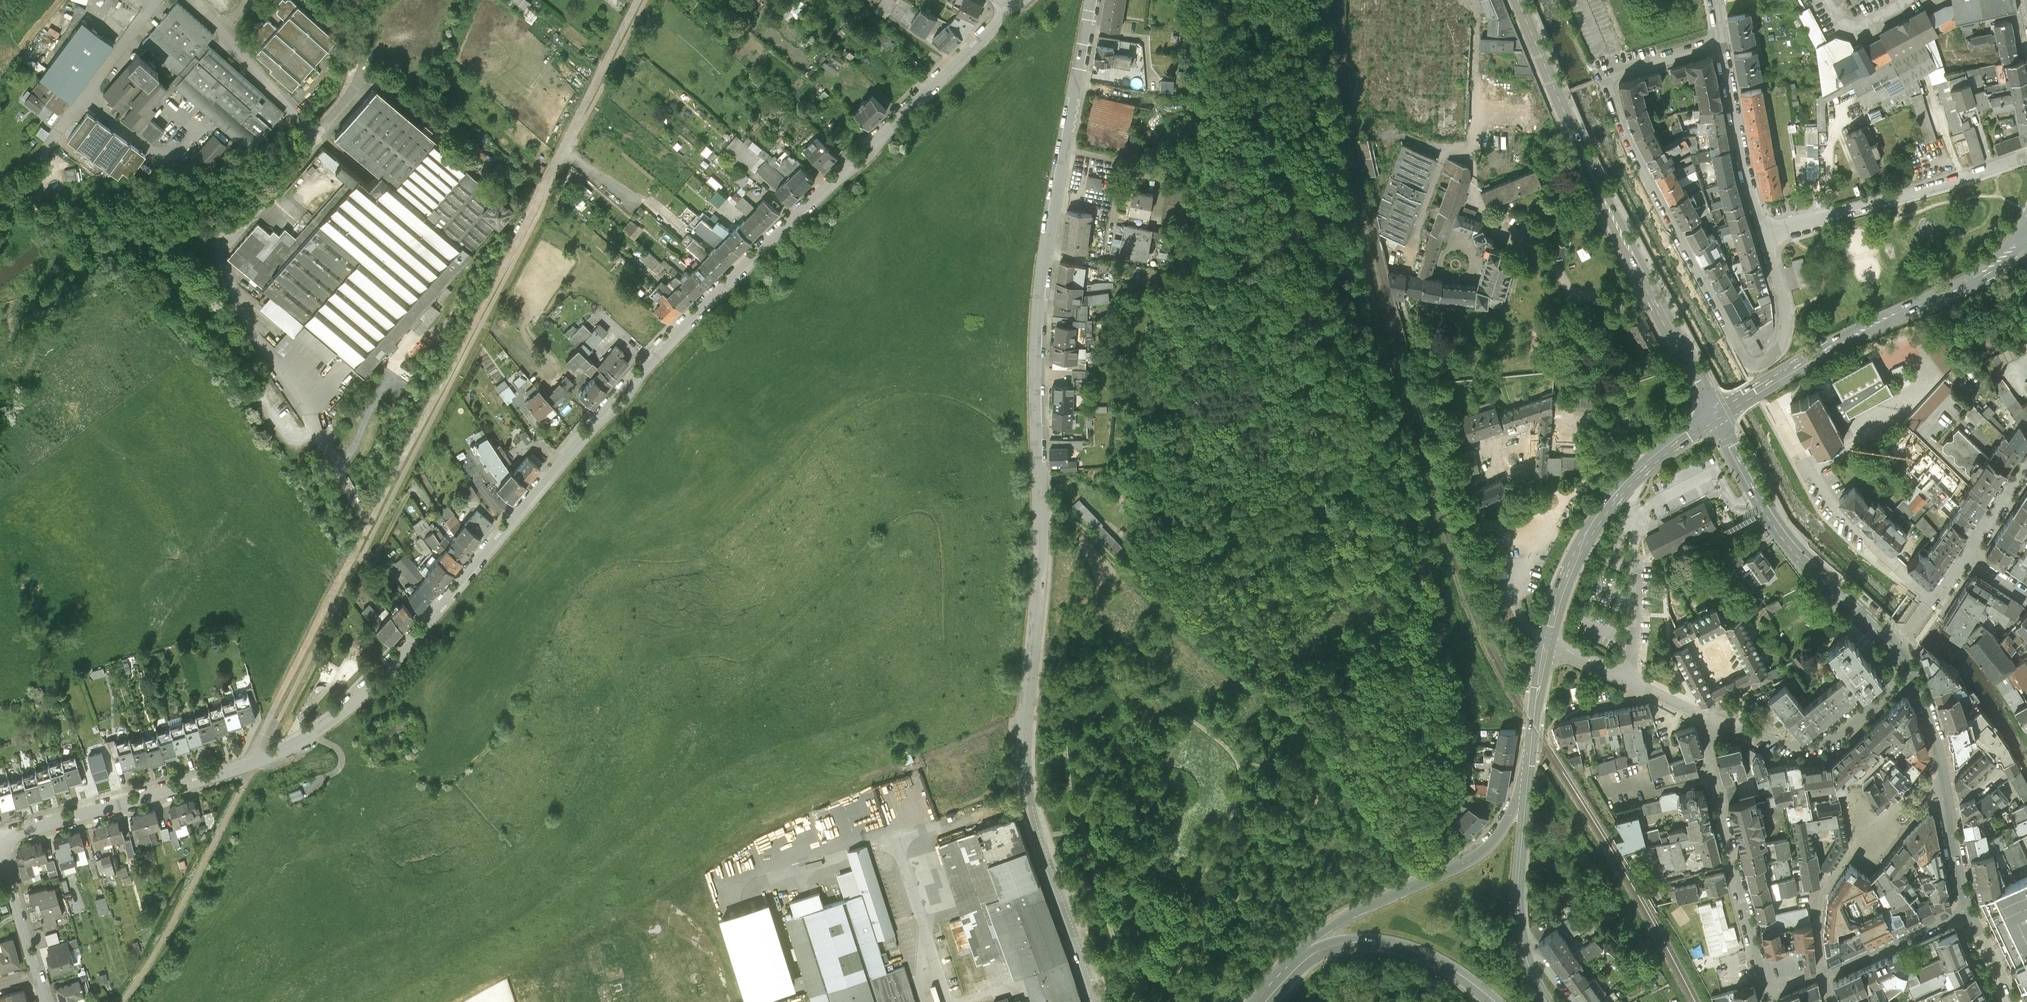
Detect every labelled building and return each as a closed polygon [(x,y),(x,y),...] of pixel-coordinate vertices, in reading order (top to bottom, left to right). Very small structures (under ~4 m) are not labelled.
[(291,0),(289,0),(286,0),(285,2),(282,0),(276,7),(279,10),(277,11),(276,14),(284,21),(277,28),(269,21),(266,21),(263,25),(262,24),(260,24),(257,26),(258,29),(254,33),(252,33),(250,35),(250,38),(253,40),(250,44),(257,51),(255,53),(271,67),(269,69),(291,89),(298,81),(301,81),(301,78),(312,66),(315,66),(315,62),(326,50),(329,50),(329,46),(335,39),(291,0)] [(521,0),(508,0),(504,5),(525,20),(533,9),(521,0)] [(876,6),(888,13),(895,0),(880,0),(876,6)] [(972,0),(964,0),(960,8),(958,13),(962,16),(974,22),(982,5),(972,0)] [(1101,27),(1120,30),(1121,22),(1124,0),(1106,0),(1101,27)] [(1487,17),(1482,16),(1481,34),(1518,36),(1503,0),(1480,0),(1487,17)] [(1952,4),(1957,27),(1978,23),(2016,16),(2013,0),(1952,0),(1952,4)] [(160,23),(195,55),(205,44),(213,34),(178,3),(160,23)] [(1957,27),(1952,4),(1931,14),(1927,6),(1877,31),(1878,33),(1857,44),(1869,67),(1845,79),(1852,91),(1864,117),(1879,110),(1882,115),(1910,103),(1908,97),(1921,93),(1929,90),(1925,78),(1930,76),(1933,85),(1933,83),(1947,78),(1932,39),(1957,27)] [(888,13),(876,6),(874,11),(885,17),(888,13)] [(938,17),(922,7),(911,24),(926,34),(938,17)] [(1750,12),(1727,16),(1732,43),(1755,39),(1752,27),(1750,28),(1750,23),(1752,23),(1750,12)] [(1869,67),(1857,44),(1840,38),(1830,44),(1812,15),(1797,24),(1816,54),(1820,131),(1829,130),(1827,104),(1852,91),(1845,79),(1869,67)] [(974,22),(962,16),(960,19),(958,17),(950,24),(963,37),(974,22)] [(1999,43),(2025,37),(2022,19),(1996,25),(1997,30),(1999,43)] [(113,44),(82,21),(39,78),(41,79),(69,100),(71,101),(113,44)] [(195,55),(160,23),(142,43),(177,74),(195,55)] [(1967,49),(1999,43),(1997,30),(1974,35),(1972,28),(1979,27),(1978,23),(1957,27),(1967,49)] [(963,37),(950,24),(934,39),(949,50),(963,37)] [(1121,39),(1100,35),(1096,59),(1133,65),(1135,54),(1119,51),(1121,39)] [(898,44),(887,36),(877,48),(888,57),(898,44)] [(2026,58),(2026,45),(2025,37),(1999,43),(1967,49),(1972,61),(2002,55),(2003,62),(2026,58)] [(1520,39),(1481,38),(1480,55),(1506,56),(1507,50),(1514,50),(1520,65),(1515,64),(1515,74),(1535,75),(1520,39)] [(282,112),(205,44),(195,55),(177,74),(214,107),(251,140),(254,143),(282,112)] [(1756,48),(1734,52),(1739,80),(1761,76),(1759,64),(1757,65),(1756,60),(1758,59),(1756,48)] [(845,68),(822,49),(813,60),(836,78),(845,68)] [(138,55),(125,69),(146,86),(153,78),(158,72),(138,55)] [(2026,79),(2026,58),(2003,62),(1974,68),(1984,87),(2026,79)] [(1710,60),(1692,65),(1696,81),(1697,84),(1715,79),(1710,60)] [(1671,71),(1674,83),(1687,79),(1688,83),(1696,81),(1692,65),(1671,71)] [(125,69),(103,94),(124,112),(132,103),(146,86),(125,69)] [(214,107),(177,74),(170,82),(175,86),(207,115),(214,107)] [(1619,85),(1623,98),(1642,92),(1647,91),(1647,88),(1653,87),(1661,84),(1658,74),(1619,85)] [(146,86),(132,103),(136,106),(126,118),(140,130),(156,112),(153,111),(170,91),(165,88),(153,78),(146,86)] [(1174,91),(1174,79),(1160,78),(1160,91),(1174,91)] [(1947,78),(1933,83),(1950,135),(1965,130),(1958,108),(1952,90),(1949,78),(1947,78)] [(69,100),(41,79),(25,100),(39,110),(45,103),(59,114),(69,100)] [(1715,79),(1697,84),(1699,92),(1694,93),(1696,99),(1698,98),(1699,105),(1700,108),(1721,104),(1715,79)] [(1991,105),(2026,99),(2026,79),(1984,87),(1984,89),(1991,105)] [(175,86),(170,82),(165,88),(170,91),(175,86)] [(1972,84),(1952,90),(1958,108),(1978,102),(1974,92),(1972,84)] [(1768,125),(1761,88),(1741,91),(1748,129),(1768,125)] [(435,142),(375,89),(335,135),(364,160),(380,174),(369,187),(353,174),(341,163),(335,170),(346,180),(313,219),(319,224),(301,244),(290,234),(288,236),(286,234),(280,235),(273,229),(270,233),(257,223),(227,258),(304,325),(295,335),(328,363),(336,353),(364,378),(472,254),(497,225),(481,211),(496,196),(435,142)] [(1981,109),(1991,105),(1984,89),(1974,92),(1978,102),(1981,109)] [(1642,92),(1623,98),(1627,113),(1646,107),(1642,92)] [(1921,93),(1908,97),(1910,103),(1922,141),(1935,136),(1921,93)] [(887,109),(873,95),(866,102),(864,100),(860,104),(862,106),(856,112),(869,126),(887,109)] [(1135,106),(1094,97),(1084,141),(1125,149),(1135,106)] [(1991,105),(1995,113),(2015,109),(2017,119),(2026,117),(2026,99),(1991,105)] [(1677,107),(1679,112),(1687,111),(1693,109),(1700,108),(1699,105),(1694,106),(1693,104),(1677,107)] [(1707,132),(1725,128),(1721,104),(1700,108),(1693,109),(1694,113),(1699,112),(1701,120),(1705,119),(1706,125),(1707,132)] [(251,140),(214,107),(207,115),(244,149),(251,140)] [(1627,113),(1634,135),(1651,126),(1653,125),(1646,107),(1627,113)] [(111,129),(98,120),(98,117),(94,117),(87,112),(67,140),(74,145),(74,148),(78,148),(90,157),(91,161),(94,160),(107,169),(107,173),(111,172),(118,177),(122,171),(130,176),(145,155),(142,153),(142,149),(138,150),(131,145),(131,141),(127,142),(115,132),(114,129),(111,129)] [(2020,134),(1995,144),(2000,157),(2026,147),(2026,146),(2026,117),(2017,119),(2020,134)] [(1682,131),(1679,120),(1674,122),(1675,125),(1671,126),(1676,140),(1684,136),(1682,131)] [(1695,134),(1707,132),(1706,125),(1693,128),(1695,134)] [(1774,161),(1768,125),(1748,129),(1754,165),(1757,165),(1774,161)] [(1646,156),(1662,147),(1651,126),(1634,135),(1646,156)] [(1684,136),(1695,134),(1693,128),(1682,131),(1684,136)] [(1711,150),(1729,147),(1725,128),(1707,132),(1711,150)] [(1875,144),(1867,128),(1846,137),(1862,173),(1883,163),(1879,154),(1885,152),(1880,142),(1875,144)] [(1655,173),(1673,164),(1671,161),(1674,160),(1671,155),(1668,156),(1666,152),(1672,149),(1673,152),(1682,147),(1690,146),(1688,140),(1696,139),(1695,134),(1684,136),(1676,140),(1662,147),(1646,156),(1655,173)] [(227,147),(213,135),(193,158),(208,170),(227,147)] [(829,148),(817,136),(809,143),(811,145),(806,150),(824,169),(838,155),(830,147),(829,148)] [(758,155),(736,137),(726,148),(756,173),(763,166),(770,174),(766,177),(777,189),(787,178),(758,155)] [(1960,152),(1970,149),(1967,138),(1957,141),(1960,152)] [(1807,140),(1807,177),(1819,177),(1820,140),(1807,140)] [(1372,145),(1368,143),(1356,146),(1358,157),(1366,187),(1378,184),(1377,178),(1379,178),(1372,145)] [(1437,157),(1402,145),(1382,202),(1377,215),(1373,214),(1388,276),(1394,276),(1396,271),(1405,247),(1437,157)] [(1715,166),(1732,163),(1729,147),(1711,150),(1704,152),(1706,159),(1712,157),(1715,166)] [(784,167),(762,150),(758,155),(787,178),(791,174),(784,167)] [(803,164),(798,159),(795,161),(786,152),(778,160),(781,163),(781,164),(784,167),(791,174),(787,178),(800,192),(816,178),(803,164)] [(1467,165),(1448,158),(1444,171),(1453,174),(1469,180),(1469,168),(1467,165)] [(1781,193),(1775,160),(1774,161),(1757,165),(1763,196),(1781,193)] [(1719,184),(1736,180),(1732,163),(1715,166),(1716,170),(1719,184)] [(1662,187),(1689,173),(1686,167),(1685,167),(1674,172),(1673,169),(1675,168),(1673,164),(1655,173),(1662,187)] [(1716,170),(1715,166),(1706,169),(1704,170),(1705,175),(1709,174),(1709,172),(1716,170)] [(65,168),(66,179),(76,179),(76,168),(65,168)] [(1536,168),(1519,175),(1519,173),(1514,175),(1514,177),(1491,187),(1489,182),(1484,184),(1486,189),(1481,191),(1487,206),(1542,184),(1536,168)] [(1692,172),(1689,173),(1692,179),(1698,176),(1696,172),(1695,170),(1692,172)] [(1671,204),(1689,194),(1685,188),(1683,189),(1681,185),(1692,179),(1689,173),(1662,187),(1671,204)] [(1417,278),(1406,277),(1405,296),(1423,297),(1424,277),(1430,278),(1443,238),(1448,240),(1452,226),(1474,234),(1480,248),(1479,251),(1488,253),(1487,257),(1497,260),(1501,250),(1493,247),(1493,240),(1486,237),(1483,229),(1482,229),(1484,223),(1473,219),(1457,213),(1460,205),(1469,180),(1453,174),(1447,190),(1438,187),(1427,218),(1435,221),(1432,231),(1425,253),(1417,278)] [(1098,178),(1089,177),(1088,187),(1101,189),(1102,183),(1097,182),(1098,178)] [(800,192),(787,178),(777,189),(790,202),(800,192)] [(1719,184),(1724,205),(1742,200),(1736,180),(1719,184)] [(1366,187),(1373,214),(1377,215),(1382,202),(1378,184),(1366,187)] [(719,207),(727,197),(718,189),(710,199),(719,207)] [(1153,195),(1133,191),(1130,212),(1149,215),(1153,195)] [(1671,204),(1682,224),(1709,210),(1707,202),(1696,208),(1693,202),(1696,201),(1692,193),(1689,194),(1671,204)] [(1709,210),(1719,207),(1715,196),(1706,199),(1707,202),(1709,210)] [(736,207),(751,214),(755,205),(747,201),(747,200),(741,197),(736,207)] [(755,215),(768,227),(781,214),(767,200),(760,208),(760,209),(755,215)] [(1720,236),(1750,227),(1742,200),(1724,205),(1726,214),(1724,215),(1726,221),(1728,220),(1729,224),(1718,228),(1720,236)] [(1476,211),(1460,205),(1457,213),(1473,219),(1476,211)] [(1719,207),(1709,210),(1713,218),(1714,220),(1722,217),(1719,207)] [(1682,224),(1695,249),(1707,243),(1709,242),(1709,241),(1715,238),(1713,234),(1707,236),(1701,224),(1710,219),(1713,218),(1709,210),(1682,224)] [(1095,214),(1067,211),(1063,248),(1090,251),(1095,214)] [(755,215),(743,226),(756,239),(768,227),(755,215)] [(1714,220),(1713,218),(1710,219),(1713,225),(1711,226),(1716,236),(1720,236),(1718,228),(1714,220)] [(625,226),(636,236),(642,229),(631,219),(625,226)] [(1150,229),(1126,225),(1121,256),(1144,260),(1150,229)] [(720,230),(729,238),(743,252),(756,239),(743,226),(735,234),(724,226),(720,230)] [(1739,254),(1755,249),(1750,227),(1720,236),(1723,242),(1734,239),(1739,254)] [(1566,239),(1557,236),(1552,253),(1553,253),(1552,257),(1557,258),(1558,255),(1562,256),(1566,244),(1568,243),(1569,242),(1569,240),(1567,239),(1566,239)] [(729,238),(718,248),(732,262),(743,252),(729,238)] [(1703,265),(1721,256),(1716,247),(1711,250),(1707,243),(1695,249),(1703,265)] [(1396,271),(1417,278),(1425,253),(1405,247),(1396,271)] [(718,248),(706,260),(720,275),(732,262),(718,248)] [(652,267),(659,258),(646,249),(639,258),(652,267)] [(1745,272),(1761,267),(1755,249),(1739,254),(1739,256),(1741,261),(1733,263),(1736,274),(1745,272)] [(1710,277),(1725,269),(1724,266),(1728,264),(1725,260),(1721,262),(1720,261),(1723,259),(1721,256),(1703,265),(1710,277)] [(1478,286),(1473,286),(1472,302),(1476,302),(1489,303),(1493,305),(1497,305),(1500,303),(1502,300),(1503,295),(1504,296),(1513,265),(1497,260),(1487,257),(1478,286)] [(1803,258),(1792,261),(1800,288),(1811,285),(1803,258)] [(720,275),(706,260),(701,265),(697,261),(694,265),(697,268),(693,272),(707,287),(720,275)] [(1087,266),(1061,262),(1058,281),(1084,285),(1087,266)] [(683,276),(672,266),(669,269),(676,276),(683,282),(686,279),(683,276)] [(1747,278),(1750,290),(1766,286),(1761,267),(1745,272),(1747,278)] [(1716,288),(1731,280),(1725,269),(1710,277),(1716,288)] [(707,287),(693,272),(690,276),(687,272),(683,276),(686,279),(683,282),(697,297),(707,287)] [(1745,272),(1736,274),(1738,280),(1747,278),(1745,272)] [(683,282),(676,276),(670,282),(673,284),(669,287),(666,284),(666,285),(661,281),(657,286),(682,311),(697,297),(683,282)] [(1394,276),(1388,276),(1393,295),(1405,296),(1406,277),(1394,276)] [(1430,278),(1424,277),(1423,297),(1441,298),(1442,284),(1442,281),(1430,278)] [(1722,299),(1743,288),(1740,283),(1734,287),(1731,280),(1716,288),(1722,299)] [(1084,285),(1058,281),(1055,302),(1078,305),(1081,305),(1084,285)] [(1442,284),(1441,298),(1463,300),(1463,301),(1472,302),(1473,286),(1442,284)] [(682,311),(657,286),(650,293),(658,300),(661,304),(656,309),(670,323),(682,311)] [(1734,321),(1749,313),(1741,299),(1747,296),(1743,288),(1722,299),(1734,321)] [(1756,303),(1759,308),(1767,304),(1764,298),(1756,303)] [(1758,326),(1750,312),(1749,313),(1734,321),(1742,335),(1758,326)] [(1644,317),(1629,325),(1641,347),(1656,339),(1647,322),(1644,317)] [(1773,318),(1758,326),(1742,335),(1753,356),(1762,351),(1756,339),(1773,330),(1773,318)] [(592,332),(583,324),(570,338),(578,347),(583,342),(592,332)] [(608,331),(600,324),(594,331),(601,338),(608,331)] [(1075,328),(1058,327),(1058,338),(1056,338),(1055,347),(1072,349),(1072,348),(1073,336),(1075,336),(1075,328)] [(592,332),(583,342),(591,350),(601,338),(594,331),(592,332)] [(1551,333),(1531,332),(1529,359),(1550,360),(1551,333)] [(2008,361),(2026,351),(2026,338),(2003,351),(2008,361)] [(1928,351),(1936,363),(1951,353),(1945,343),(1928,351)] [(616,346),(597,368),(601,371),(604,374),(608,370),(617,377),(629,363),(621,356),(624,353),(616,346)] [(1072,349),(1055,347),(1054,363),(1070,364),(1077,365),(1077,363),(1078,348),(1072,348),(1072,349)] [(597,368),(578,348),(566,361),(574,369),(579,365),(594,380),(601,371),(597,368)] [(1817,389),(1789,404),(1798,420),(1795,422),(1804,440),(1808,438),(1816,454),(1844,439),(1837,427),(1850,421),(1848,417),(1891,393),(1886,381),(1883,383),(1870,360),(1830,381),(1840,400),(1827,406),(1827,405),(1826,406),(1817,389)] [(1077,365),(1070,364),(1070,370),(1085,371),(1086,371),(1086,363),(1077,363),(1077,365)] [(604,374),(601,371),(594,380),(591,382),(603,393),(617,377),(608,370),(604,374)] [(1085,371),(1070,370),(1069,384),(1085,385),(1085,371)] [(556,387),(543,374),(533,384),(539,391),(551,406),(563,395),(556,387)] [(570,380),(567,376),(560,383),(567,391),(573,384),(570,381),(570,380)] [(2002,379),(1992,386),(2007,407),(2011,410),(2010,411),(2013,415),(2023,406),(2016,398),(2009,389),(2002,379)] [(1953,391),(1942,380),(1903,422),(1913,432),(1953,391)] [(1814,389),(1816,388),(1818,388),(1819,390),(1823,388),(1819,381),(1812,385),(1814,389)] [(603,393),(591,382),(581,394),(593,404),(603,393)] [(567,391),(560,383),(556,387),(563,395),(567,391)] [(1069,384),(1053,384),(1052,401),(1054,401),(1054,410),(1068,411),(1068,401),(1073,401),(1073,393),(1084,394),(1085,385),(1069,384)] [(551,406),(539,391),(525,403),(540,421),(547,415),(553,415),(555,413),(556,412),(551,406)] [(1526,405),(1540,400),(1537,393),(1528,395),(1528,396),(1523,397),(1526,405)] [(1540,414),(1552,410),(1553,393),(1545,396),(1546,398),(1540,400),(1526,405),(1525,405),(1529,418),(1540,414)] [(1598,407),(1598,395),(1562,396),(1563,408),(1598,407)] [(2018,424),(2026,436),(2026,403),(2023,406),(2013,415),(2018,423),(2018,424)] [(1529,418),(1525,405),(1500,413),(1506,428),(1529,418)] [(1973,405),(1964,413),(1975,424),(1979,420),(1982,423),(1987,419),(1981,412),(1973,405)] [(1990,415),(1991,416),(1995,412),(1988,405),(1981,412),(1987,419),(1990,415)] [(1462,419),(1470,441),(1483,436),(1484,437),(1490,435),(1490,434),(1503,429),(1495,407),(1462,419)] [(1068,411),(1054,410),(1053,427),(1071,428),(1072,411),(1068,411)] [(1550,432),(1552,410),(1540,414),(1539,431),(1550,432)] [(1625,412),(1614,429),(1622,433),(1633,416),(1625,412)] [(2008,438),(2021,451),(2026,442),(2026,436),(2018,424),(2016,421),(2013,426),(2015,428),(2008,438)] [(1990,459),(1958,428),(1953,433),(1953,438),(1951,439),(1947,439),(1942,444),(1942,449),(1947,454),(1951,454),(1953,456),(1953,460),(1958,465),(1962,465),(1964,467),(1964,472),(1969,477),(1971,475),(1973,477),(1990,459)] [(532,440),(525,430),(520,434),(526,444),(532,440)] [(1538,442),(1549,443),(1549,439),(1550,432),(1539,431),(1538,438),(1538,442)] [(507,466),(495,448),(486,436),(474,444),(500,482),(510,471),(507,466)] [(2005,436),(1997,448),(2014,461),(2021,451),(2008,438),(2005,436)] [(1077,439),(1049,440),(1050,461),(1062,461),(1071,461),(1071,447),(1077,447),(1077,439)] [(1538,442),(1537,459),(1548,460),(1548,456),(1549,443),(1538,442)] [(512,463),(499,445),(495,448),(507,466),(512,463)] [(1997,448),(1990,459),(2007,471),(2009,469),(2008,468),(2012,463),(2013,463),(2014,461),(1997,448)] [(1453,456),(1458,477),(1479,472),(1473,451),(1453,456)] [(1560,457),(1548,456),(1548,460),(1548,474),(1560,475),(1560,469),(1560,457)] [(539,467),(528,457),(514,473),(525,483),(539,467)] [(1585,458),(1560,457),(1560,469),(1585,469),(1585,458)] [(1548,460),(1537,459),(1536,479),(1537,479),(1548,477),(1548,474),(1548,460)] [(1970,487),(1986,502),(2007,471),(1990,459),(1973,477),(1968,485),(1970,487)] [(514,473),(510,470),(510,471),(500,482),(496,487),(511,500),(525,483),(514,473)] [(1943,503),(1950,496),(1933,479),(1932,479),(1923,470),(1918,475),(1927,484),(1921,490),(1939,508),(1944,503),(1943,503)] [(1501,481),(1504,488),(1506,487),(1518,482),(1515,475),(1501,481)] [(1501,481),(1472,494),(1478,507),(1509,493),(1506,487),(1504,488),(1501,481)] [(471,485),(460,493),(462,496),(465,502),(477,494),(471,485)] [(1839,499),(1854,517),(1868,502),(1854,486),(1839,499)] [(1986,502),(1970,487),(1958,504),(1958,505),(1962,508),(1974,519),(1986,502)] [(1909,504),(1903,499),(1896,507),(1908,518),(1925,500),(1918,494),(1909,504)] [(462,496),(454,503),(453,501),(447,505),(449,507),(440,513),(445,520),(450,517),(449,516),(465,503),(462,496)] [(1957,514),(1952,520),(1965,532),(1974,519),(1962,508),(1958,505),(1958,504),(1950,496),(1943,503),(1944,503),(1950,510),(1949,511),(1951,514),(1954,511),(1957,514)] [(1082,498),(1074,505),(1109,545),(1117,538),(1082,498)] [(2020,499),(2012,511),(2026,521),(2026,504),(2020,499)] [(1868,502),(1854,517),(1872,533),(1887,517),(1893,510),(1886,504),(1883,506),(1878,503),(1876,503),(1874,505),(1869,500),(1868,502)] [(1950,519),(1952,520),(1957,514),(1954,511),(1951,514),(1949,511),(1950,510),(1944,503),(1939,508),(1950,519)] [(1646,538),(1656,556),(1698,535),(1700,538),(1704,536),(1713,531),(1711,528),(1714,526),(1714,527),(1714,526),(1704,506),(1703,504),(1699,506),(1700,508),(1686,515),(1685,513),(1681,516),(1681,517),(1662,527),(1663,529),(1646,538)] [(477,509),(468,520),(483,533),(492,522),(477,509)] [(2021,534),(2025,528),(2026,524),(2026,521),(2012,511),(2005,523),(2021,534)] [(462,527),(453,515),(450,517),(445,520),(455,535),(462,527)] [(1916,523),(1929,539),(1933,535),(1936,531),(1923,516),(1916,523)] [(432,529),(424,517),(416,524),(424,536),(432,529)] [(1887,517),(1872,533),(1891,550),(1906,534),(1887,517)] [(1952,520),(1950,519),(1938,537),(1953,550),(1965,532),(1952,520)] [(468,520),(462,527),(455,535),(470,548),(483,533),(468,520)] [(2005,523),(1994,539),(2012,551),(2015,546),(2017,547),(2018,545),(2016,544),(2022,535),(2021,534),(2005,523)] [(439,540),(432,529),(424,536),(432,546),(433,544),(442,551),(437,557),(452,570),(461,559),(439,540)] [(470,548),(455,535),(449,542),(448,539),(443,535),(439,540),(461,559),(470,548)] [(1953,550),(1938,537),(1936,540),(1934,539),(1935,538),(1933,535),(1929,539),(1930,539),(1932,541),(1931,542),(1933,543),(1928,551),(1930,552),(1944,564),(1953,550)] [(1932,541),(1930,539),(1923,546),(1928,551),(1933,543),(1931,542),(1932,541)] [(2009,556),(2012,551),(1994,539),(1986,552),(1987,556),(1987,557),(2002,567),(2005,561),(2008,563),(2008,562),(2011,557),(2009,556)] [(452,570),(437,557),(427,546),(426,545),(413,561),(423,573),(424,572),(427,575),(439,586),(452,570)] [(1723,560),(1727,567),(1741,557),(1737,550),(1723,560)] [(1746,560),(1752,568),(1743,574),(1752,586),(1775,570),(1760,550),(1746,560)] [(1907,565),(1919,576),(1931,562),(1925,557),(1919,552),(1907,565)] [(1931,562),(1919,576),(1927,582),(1932,581),(1944,564),(1930,552),(1925,557),(1931,562)] [(393,561),(399,568),(406,561),(400,554),(393,561)] [(2022,557),(2020,556),(2016,563),(2015,563),(2009,572),(2021,579),(2026,570),(2026,561),(2022,557)] [(439,586),(427,575),(418,585),(417,587),(429,597),(439,586)] [(1984,597),(2004,610),(2008,604),(2007,603),(1990,592),(1987,592),(1991,585),(1975,575),(1971,576),(1965,585),(1984,597)] [(429,597),(417,587),(418,585),(415,582),(406,593),(418,610),(429,597)] [(1958,596),(1976,608),(1984,597),(1965,585),(1958,596)] [(1958,596),(1951,607),(1969,620),(1977,608),(1976,608),(1958,596)] [(2004,610),(1984,597),(1976,608),(1977,608),(1987,615),(1996,621),(1998,619),(2000,620),(2006,611),(2004,610)] [(2011,598),(2007,603),(2008,604),(2004,610),(2006,611),(2011,614),(2014,617),(2022,605),(2011,598)] [(1777,599),(1762,607),(1768,619),(1774,616),(1772,612),(1781,606),(1777,599)] [(416,617),(402,603),(398,606),(395,603),(391,608),(394,611),(390,614),(405,629),(416,617)] [(383,622),(369,606),(362,612),(375,630),(383,622)] [(1775,669),(1768,672),(1754,645),(1740,619),(1726,626),(1716,607),(1694,619),(1692,615),(1690,616),(1682,621),(1683,624),(1674,629),(1678,635),(1671,639),(1677,651),(1673,653),(1686,677),(1700,705),(1703,705),(1715,699),(1730,691),(1750,681),(1754,689),(1772,679),(1779,675),(1775,669)] [(1969,620),(1951,607),(1942,620),(1951,627),(1959,636),(1969,620)] [(1979,626),(1962,640),(1980,662),(1981,663),(1999,642),(1988,629),(1989,628),(1983,620),(1987,615),(1977,608),(1969,620),(1979,626)] [(2000,620),(2005,623),(2006,623),(2006,622),(2011,614),(2006,611),(2000,620)] [(2020,617),(2021,620),(2016,624),(2014,626),(2016,629),(2017,627),(2026,637),(2026,636),(2026,611),(2020,617)] [(390,614),(383,622),(375,630),(389,644),(405,629),(390,614)] [(1979,626),(1969,620),(1959,636),(1962,640),(1979,626)] [(2011,629),(2007,633),(2013,639),(2017,635),(2011,629)] [(2007,633),(1999,642),(2008,655),(2019,645),(2013,639),(2007,633)] [(1828,653),(1842,670),(1861,655),(1846,637),(1828,653)] [(2008,655),(1999,642),(1981,663),(1994,679),(2000,675),(2005,671),(2011,667),(2016,663),(2008,655)] [(1927,672),(1939,660),(1927,649),(1920,652),(1927,672)] [(1793,658),(1800,669),(1807,662),(1814,657),(1811,652),(1809,650),(1800,657),(1798,654),(1793,658)] [(1844,680),(1854,694),(1858,690),(1862,694),(1880,679),(1870,667),(1861,655),(1842,670),(1848,677),(1844,680)] [(2016,663),(2011,667),(2021,683),(2023,687),(2026,684),(2026,663),(2024,658),(2016,663)] [(1955,679),(1958,678),(1955,675),(1947,668),(1939,660),(1927,672),(1932,688),(1955,679)] [(1947,668),(1955,675),(1959,672),(1950,664),(1947,668)] [(2011,667),(2005,671),(2014,687),(2021,683),(2011,667)] [(2020,707),(2024,704),(2014,687),(2005,671),(2000,675),(1994,679),(1996,682),(2011,706),(2018,702),(2020,707)] [(1842,678),(1814,700),(1829,717),(1856,696),(1854,694),(1844,680),(1842,678)] [(1957,693),(1966,690),(1962,684),(1958,678),(1955,679),(1932,688),(1937,701),(1957,693)] [(1783,715),(1798,703),(1785,686),(1779,691),(1770,698),(1783,715)] [(256,701),(253,688),(246,690),(247,695),(250,703),(256,701)] [(1775,688),(1766,692),(1770,698),(1779,691),(1775,688)] [(1970,694),(1966,690),(1957,693),(1937,701),(1946,725),(1958,720),(1980,708),(1976,703),(1970,694)] [(1970,694),(1976,703),(1980,700),(1974,691),(1970,694)] [(250,703),(247,695),(245,695),(243,695),(243,696),(234,699),(234,701),(241,724),(255,720),(250,703)] [(1888,711),(1895,719),(1899,714),(1903,718),(1911,707),(1908,698),(1902,697),(1888,711)] [(234,701),(232,701),(232,700),(229,701),(229,702),(221,704),(222,706),(228,730),(242,726),(241,724),(234,701)] [(1803,709),(1798,703),(1783,715),(1803,738),(1829,717),(1814,700),(1803,709)] [(2011,706),(2025,727),(2026,725),(2026,703),(2024,704),(2020,707),(2018,702),(2011,706)] [(1628,707),(1632,726),(1631,726),(1634,741),(1635,746),(1637,752),(1638,760),(1647,759),(1648,758),(1647,754),(1645,744),(1644,745),(1640,727),(1639,726),(1637,726),(1636,723),(1653,720),(1649,703),(1628,707)] [(222,706),(219,707),(219,706),(216,707),(216,708),(208,710),(209,712),(215,735),(229,731),(228,730),(222,706)] [(1628,748),(1635,746),(1634,741),(1631,726),(1632,726),(1628,707),(1616,709),(1620,729),(1620,731),(1623,731),(1622,728),(1625,728),(1624,731),(1628,748)] [(1917,721),(1911,707),(1903,718),(1899,723),(1907,731),(1917,721)] [(1980,708),(1958,720),(1965,747),(1968,746),(1966,739),(1971,738),(1971,741),(1973,743),(1976,741),(1995,726),(1980,708)] [(1616,709),(1605,712),(1609,731),(1611,742),(1612,748),(1619,747),(1616,732),(1613,730),(1620,729),(1616,709)] [(1899,723),(1895,719),(1888,711),(1864,735),(1870,742),(1871,742),(1877,748),(1891,734),(1892,736),(1887,741),(1891,745),(1896,740),(1897,740),(1907,731),(1899,723)] [(209,712),(206,713),(206,712),(203,712),(203,713),(195,716),(196,718),(203,741),(216,737),(215,735),(209,712)] [(1605,712),(1587,715),(1591,734),(1599,733),(1609,731),(1605,712)] [(1587,715),(1571,719),(1576,737),(1579,737),(1580,739),(1586,738),(1586,735),(1591,734),(1587,715)] [(167,720),(169,727),(177,724),(180,724),(183,723),(183,722),(181,716),(167,720)] [(203,741),(196,718),(193,718),(190,718),(190,719),(183,722),(183,723),(190,747),(203,743),(203,741)] [(1555,725),(1560,741),(1569,738),(1571,743),(1573,742),(1573,740),(1576,740),(1576,737),(1571,719),(1559,721),(1555,725)] [(1958,720),(1946,725),(1949,740),(1950,758),(1954,761),(1958,759),(1966,750),(1965,747),(1958,720)] [(1922,736),(1917,721),(1907,731),(1897,740),(1902,746),(1907,751),(1922,736)] [(190,747),(183,723),(180,724),(177,724),(169,727),(170,730),(176,753),(190,749),(190,747)] [(1693,757),(1703,754),(1694,725),(1676,731),(1685,759),(1693,757)] [(1985,751),(1995,762),(1996,760),(1999,760),(2003,766),(2014,760),(2007,745),(1995,726),(1976,741),(1985,751)] [(170,730),(168,730),(167,729),(164,730),(165,731),(157,733),(157,735),(164,758),(177,755),(176,753),(170,730)] [(1514,750),(1517,731),(1499,731),(1497,743),(1496,747),(1514,750)] [(1609,731),(1599,733),(1601,743),(1606,742),(1606,743),(1611,742),(1609,731)] [(1576,737),(1576,740),(1579,751),(1586,749),(1585,745),(1593,743),(1591,734),(1586,735),(1586,738),(1580,739),(1579,737),(1576,737)] [(154,735),(152,736),(152,737),(144,739),(150,762),(151,764),(164,760),(164,758),(157,735),(155,736),(154,735)] [(1870,742),(1864,735),(1832,764),(1837,788),(1840,788),(1840,789),(1849,787),(1848,784),(1849,784),(1848,779),(1855,772),(1879,750),(1877,748),(1871,742),(1870,742)] [(1929,752),(1922,736),(1907,751),(1901,757),(1907,762),(1912,756),(1920,763),(1929,752)] [(114,737),(107,739),(107,741),(112,757),(119,755),(115,743),(114,737)] [(143,737),(141,738),(140,737),(138,738),(138,739),(130,741),(136,764),(137,766),(150,762),(144,739),(143,737)] [(129,739),(126,740),(126,739),(123,740),(124,741),(115,743),(119,755),(122,768),(136,764),(130,741),(129,739)] [(1902,746),(1897,740),(1896,740),(1891,745),(1882,753),(1888,759),(1890,757),(1902,746)] [(1736,772),(1737,778),(1747,776),(1740,747),(1739,746),(1715,751),(1723,781),(1733,779),(1731,772),(1730,773),(1729,767),(1735,765),(1737,771),(1736,772)] [(1901,757),(1907,751),(1902,746),(1890,757),(1904,768),(1905,766),(1904,765),(1907,762),(1901,757)] [(1493,762),(1511,765),(1514,750),(1496,747),(1495,755),(1493,762)] [(1754,763),(1752,759),(1755,753),(1756,752),(1748,748),(1747,749),(1747,755),(1749,764),(1754,763)] [(1661,749),(1647,754),(1648,758),(1663,753),(1661,749)] [(1973,763),(1983,773),(1995,762),(1985,751),(1973,763)] [(101,752),(88,755),(95,780),(108,776),(101,752)] [(1675,786),(1674,779),(1671,772),(1671,773),(1668,766),(1665,757),(1666,757),(1665,752),(1663,753),(1648,758),(1647,759),(1655,790),(1675,786)] [(1761,783),(1770,781),(1766,769),(1767,769),(1763,756),(1755,753),(1752,759),(1754,763),(1756,772),(1756,773),(1759,784),(1761,783)] [(1484,762),(1492,762),(1493,762),(1495,755),(1484,754),(1484,762)] [(75,755),(72,756),(72,755),(69,756),(69,757),(61,759),(61,762),(68,785),(82,781),(80,773),(76,759),(75,755)] [(1625,756),(1614,759),(1617,769),(1627,765),(1625,756)] [(1911,774),(1920,763),(1912,756),(1907,762),(1904,765),(1905,766),(1911,774)] [(83,758),(82,757),(76,759),(80,773),(86,771),(83,758)] [(1576,770),(1584,768),(1580,757),(1568,760),(1568,761),(1576,770)] [(1673,764),(1668,766),(1671,773),(1671,772),(1674,779),(1697,775),(1693,757),(1685,759),(1672,762),(1673,764)] [(1903,785),(1911,774),(1905,766),(1904,768),(1890,757),(1888,759),(1880,766),(1884,769),(1889,773),(1903,785)] [(1617,769),(1614,759),(1597,765),(1599,775),(1617,769)] [(2003,766),(2008,778),(2019,771),(2014,760),(2003,766)] [(61,762),(59,763),(59,762),(56,763),(48,765),(49,767),(55,790),(69,787),(68,785),(61,762)] [(1505,796),(1511,765),(1493,762),(1492,762),(1491,767),(1487,791),(1486,795),(1505,796)] [(1804,785),(1801,769),(1800,765),(1797,763),(1786,765),(1788,777),(1789,783),(1790,787),(1793,800),(1796,799),(1807,797),(1804,785)] [(1961,774),(1971,785),(1983,773),(1973,763),(1961,774)] [(1801,769),(1804,785),(1810,784),(1811,789),(1828,786),(1829,789),(1837,788),(1832,764),(1801,769)] [(1599,775),(1597,765),(1590,767),(1592,777),(1599,775)] [(1731,772),(1733,779),(1737,778),(1736,772),(1737,771),(1735,765),(1729,767),(1730,773),(1731,772)] [(1788,777),(1786,765),(1767,769),(1766,769),(1770,781),(1761,783),(1762,787),(1770,784),(1775,797),(1777,805),(1788,802),(1793,801),(1793,800),(1790,787),(1785,788),(1784,784),(1782,779),(1788,777)] [(49,767),(46,767),(42,768),(43,768),(35,771),(36,773),(42,796),(56,793),(55,790),(49,767)] [(1886,783),(1881,773),(1878,768),(1863,781),(1862,785),(1876,812),(1895,795),(1884,786),(1886,783)] [(1895,795),(1903,785),(1889,773),(1884,769),(1881,773),(1886,783),(1884,786),(1895,795)] [(2019,771),(2008,778),(2015,790),(2026,784),(2019,771)] [(36,773),(33,774),(33,773),(30,774),(30,775),(22,777),(23,779),(29,802),(43,798),(42,796),(36,773)] [(1959,796),(1971,785),(1961,774),(1954,780),(1958,797),(1959,796)] [(23,779),(20,780),(20,779),(17,780),(9,783),(16,806),(17,808),(30,804),(29,802),(23,779)] [(6,782),(6,781),(3,782),(0,783),(0,801),(3,810),(16,806),(9,783),(9,781),(6,782)] [(2015,790),(2024,804),(2026,802),(2026,786),(2026,784),(2015,790)] [(1989,792),(2000,805),(2007,799),(1997,786),(1989,792)] [(1830,798),(1838,796),(1837,788),(1829,789),(1830,798)] [(1707,807),(1703,789),(1679,795),(1675,792),(1662,795),(1659,800),(1659,801),(1662,811),(1683,806),(1685,812),(1687,812),(1707,807)] [(301,791),(289,795),(292,804),(304,800),(301,791)] [(1977,802),(1987,815),(2000,805),(1989,792),(1977,802)] [(1831,811),(1841,809),(1838,796),(1830,798),(1824,799),(1826,811),(1831,811)] [(1728,803),(1735,830),(1761,823),(1757,808),(1753,809),(1750,797),(1728,803)] [(1769,807),(1777,805),(1775,797),(1767,799),(1769,807)] [(1808,802),(1807,797),(1796,799),(1793,800),(1793,801),(1788,802),(1789,808),(1808,805),(1808,802)] [(1826,811),(1824,799),(1808,802),(1808,805),(1789,808),(1791,818),(1826,811)] [(1974,812),(1980,820),(1987,815),(1977,802),(1974,799),(1959,805),(1963,820),(1974,812)] [(194,807),(192,801),(189,802),(189,801),(180,803),(186,825),(201,821),(197,806),(194,807)] [(1644,816),(1662,811),(1659,801),(1642,805),(1644,816)] [(2019,806),(2026,821),(2026,802),(2024,804),(2019,806)] [(180,803),(173,805),(173,806),(170,807),(171,811),(168,812),(169,818),(170,818),(173,828),(186,825),(180,803)] [(2020,834),(2026,830),(2026,821),(2019,806),(2011,811),(2018,822),(2015,824),(2020,834)] [(1697,833),(1713,829),(1707,807),(1687,812),(1689,819),(1686,820),(1688,828),(1686,831),(1683,829),(1668,833),(1670,840),(1697,833)] [(1471,835),(1489,817),(1469,808),(1456,823),(1471,835)] [(876,816),(877,824),(881,824),(879,809),(870,810),(870,817),(876,816)] [(1566,809),(1561,813),(1567,823),(1573,820),(1566,809)] [(1836,840),(1847,840),(1841,809),(1831,811),(1834,825),(1836,840)] [(143,814),(151,840),(152,844),(157,843),(153,828),(159,827),(155,810),(143,814)] [(1791,818),(1798,855),(1814,853),(1809,829),(1834,825),(1831,811),(1826,811),(1791,818)] [(1924,831),(1926,843),(1920,848),(1915,853),(1921,861),(1931,852),(1939,845),(1933,812),(1928,811),(1917,823),(1924,831)] [(1966,835),(1984,831),(1987,831),(1980,820),(1974,812),(1963,820),(1966,835)] [(213,822),(211,813),(204,814),(206,823),(213,822)] [(132,817),(134,822),(130,823),(133,834),(138,833),(141,843),(151,840),(143,814),(132,817)] [(1992,838),(1997,835),(1996,833),(1998,832),(1987,815),(1980,820),(1987,831),(1992,838)] [(1014,978),(1024,974),(1068,957),(1015,816),(938,844),(977,963),(1005,953),(1014,978)] [(1643,836),(1638,817),(1615,822),(1624,838),(1615,840),(1623,852),(1645,847),(1643,836)] [(118,822),(114,823),(114,822),(105,824),(110,841),(118,838),(119,840),(125,839),(121,827),(119,828),(118,822)] [(1761,823),(1735,830),(1740,850),(1761,845),(1763,845),(1759,830),(1762,829),(1761,823)] [(1917,823),(1903,840),(1915,853),(1920,848),(1926,843),(1924,831),(1917,823)] [(105,824),(98,827),(98,828),(95,829),(96,834),(93,835),(96,846),(103,844),(103,843),(110,841),(105,824)] [(2015,824),(2009,828),(2015,838),(2021,834),(2020,834),(2015,824)] [(2009,828),(2001,832),(2007,842),(2015,838),(2009,828)] [(167,829),(162,831),(162,832),(161,832),(163,841),(171,839),(169,832),(168,830),(167,831),(167,829)] [(1667,829),(1658,832),(1661,842),(1670,840),(1668,833),(1667,829)] [(1720,857),(1713,829),(1697,833),(1701,848),(1704,861),(1720,857)] [(175,830),(169,832),(171,839),(173,849),(180,847),(175,830)] [(1966,835),(1970,855),(1989,851),(1984,831),(1966,835)] [(1998,847),(1992,838),(1987,831),(1984,831),(1989,851),(1989,852),(1998,847)] [(79,832),(67,835),(72,851),(83,848),(79,832)] [(1656,844),(1661,842),(1658,832),(1643,836),(1645,847),(1656,844)] [(1999,846),(2000,847),(2000,846),(2007,842),(2001,832),(1997,835),(1992,838),(1998,847),(1998,846),(1998,847),(1999,846)] [(1701,848),(1697,833),(1670,840),(1661,842),(1656,844),(1663,869),(1685,863),(1683,853),(1701,848)] [(67,835),(54,839),(62,868),(76,864),(72,851),(67,835)] [(130,839),(124,841),(127,853),(134,851),(130,839)] [(1787,839),(1773,842),(1777,858),(1791,855),(1790,853),(1787,839)] [(47,840),(33,844),(39,863),(52,859),(47,840)] [(1848,844),(1847,840),(1836,840),(1818,866),(1819,867),(1834,866),(1848,844)] [(1915,853),(1903,840),(1883,865),(1901,889),(1911,884),(1906,879),(1915,867),(1909,861),(1915,853)] [(1777,858),(1773,842),(1763,845),(1761,845),(1763,854),(1764,853),(1765,855),(1777,858)] [(43,880),(33,844),(16,849),(27,884),(43,880)] [(905,966),(887,972),(877,939),(896,934),(867,845),(847,852),(853,869),(837,874),(845,899),(824,906),(820,892),(791,901),(795,915),(785,918),(812,1001),(916,1001),(905,966)] [(1745,869),(1765,864),(1763,854),(1761,845),(1740,850),(1745,869)] [(1920,876),(1944,872),(1939,845),(1931,852),(1921,861),(1921,862),(1915,867),(1920,875),(1920,876)] [(1970,855),(1978,895),(2015,879),(2000,846),(2000,847),(1999,846),(1998,847),(1998,846),(1998,847),(1989,852),(1989,851),(1970,855)] [(1816,852),(1814,853),(1798,855),(1799,862),(1801,870),(1816,868),(1819,867),(1818,866),(1816,852)] [(110,857),(101,860),(104,870),(113,867),(110,857)] [(1767,882),(1774,881),(1786,878),(1786,876),(1790,875),(1789,867),(1785,868),(1785,865),(1787,865),(1786,858),(1765,864),(1766,868),(1764,869),(1767,882)] [(101,860),(96,861),(99,872),(104,870),(101,860)] [(1793,871),(1801,870),(1799,862),(1792,863),(1793,871)] [(1850,863),(1828,896),(1842,899),(1843,896),(1846,897),(1847,895),(1855,890),(1854,889),(1859,887),(1864,898),(1878,892),(1870,878),(1850,863)] [(1745,869),(1750,887),(1767,882),(1764,869),(1766,868),(1765,864),(1745,869)] [(123,883),(131,881),(127,865),(118,867),(123,883)] [(1901,889),(1883,865),(1876,873),(1884,889),(1893,904),(1907,897),(1901,889)] [(1816,868),(1801,870),(1803,882),(1804,887),(1819,884),(1816,868)] [(1704,877),(1707,887),(1697,889),(1696,884),(1674,890),(1677,900),(1728,887),(1724,872),(1704,877)] [(1924,887),(1929,886),(1931,897),(1947,889),(1944,872),(1920,876),(1921,883),(1924,883),(1924,887)] [(1870,878),(1878,892),(1884,889),(1876,873),(1870,878)] [(1978,895),(2020,986),(2026,982),(2026,874),(2016,879),(2015,879),(1978,895)] [(1786,878),(1774,881),(1779,896),(1785,894),(1786,895),(1796,892),(1796,888),(1795,883),(1794,876),(1786,878)] [(1754,903),(1771,898),(1767,882),(1750,887),(1754,903)] [(1917,892),(1911,884),(1901,889),(1907,897),(1917,892)] [(55,888),(48,890),(47,888),(29,894),(31,903),(38,901),(44,920),(41,921),(43,928),(54,925),(53,919),(55,918),(55,917),(63,915),(55,888)] [(1884,889),(1878,892),(1886,907),(1890,906),(1893,904),(1884,889)] [(1929,898),(1936,914),(1951,908),(1947,889),(1931,897),(1929,898)] [(100,915),(110,911),(105,894),(94,898),(100,915)] [(1828,896),(1824,937),(1838,933),(1846,931),(1858,926),(1862,924),(1859,918),(1863,916),(1858,914),(1850,911),(1844,899),(1842,899),(1828,896)] [(1907,897),(1893,904),(1890,906),(1892,911),(1899,909),(1905,906),(1906,907),(1913,904),(1907,897)] [(1759,918),(1775,915),(1771,898),(1754,903),(1759,918)] [(1915,906),(1923,920),(1936,914),(1929,898),(1923,901),(1915,906)] [(721,913),(745,1001),(795,987),(772,899),(721,913)] [(1728,928),(1721,900),(1715,901),(1716,906),(1711,907),(1710,904),(1699,907),(1712,956),(1723,953),(1722,948),(1738,944),(1734,926),(1728,928)] [(1907,910),(1902,913),(1908,927),(1923,920),(1915,906),(1913,904),(1906,907),(1907,910)] [(1886,907),(1883,909),(1895,933),(1908,927),(1902,913),(1901,913),(1899,909),(1892,911),(1890,906),(1886,907)] [(1895,933),(1883,909),(1883,907),(1863,916),(1859,918),(1862,924),(1858,926),(1860,932),(1867,946),(1895,933)] [(1582,929),(1572,919),(1558,923),(1560,931),(1572,937),(1577,933),(1582,929)] [(1813,944),(1811,924),(1794,927),(1794,928),(1790,928),(1762,934),(1768,954),(1782,951),(1794,949),(1794,948),(1798,947),(1813,944)] [(1927,974),(1966,956),(1956,931),(1955,927),(1914,946),(1918,953),(1933,947),(1935,949),(1939,947),(1941,950),(1938,951),(1939,954),(1942,953),(1943,955),(1923,964),(1927,974)] [(47,942),(59,938),(57,930),(45,934),(47,942)] [(1550,959),(1568,947),(1557,931),(1539,944),(1550,959)] [(1860,932),(1848,937),(1855,952),(1867,946),(1860,932)] [(1839,941),(1838,933),(1824,937),(1827,962),(1829,964),(1843,957),(1839,947),(1839,941)] [(1843,957),(1855,952),(1848,937),(1839,941),(1839,947),(1843,957)] [(76,938),(65,941),(65,942),(67,949),(78,946),(76,938)] [(0,942),(0,972),(20,966),(12,939),(0,942)] [(1587,958),(1603,947),(1595,939),(1581,950),(1585,955),(1587,958)] [(65,941),(48,946),(50,954),(67,949),(65,942),(65,941)] [(1813,944),(1798,947),(1798,956),(1803,955),(1805,973),(1814,971),(1816,968),(1813,944)] [(1570,970),(1580,963),(1568,947),(1550,959),(1562,976),(1570,970)] [(50,954),(47,955),(52,972),(72,966),(67,949),(50,954)] [(1585,955),(1581,950),(1579,951),(1579,952),(1577,954),(1580,958),(1585,955)] [(1893,958),(1889,960),(1902,987),(1903,987),(1905,988),(1909,986),(1908,983),(1920,978),(1915,968),(1914,965),(1912,966),(1910,966),(1908,966),(1906,966),(1904,965),(1901,964),(1903,963),(1901,960),(1903,959),(1899,952),(1892,956),(1893,958)] [(1954,983),(1974,974),(1966,956),(1927,974),(1931,980),(1932,984),(1939,981),(1938,978),(1941,976),(1944,984),(1941,986),(1943,988),(1954,983)] [(1032,1001),(1082,1001),(1068,957),(1024,974),(1032,1001)] [(1889,960),(1888,958),(1872,965),(1886,1001),(1888,1000),(1889,1001),(1903,989),(1902,987),(1889,960)] [(1578,968),(1579,970),(1583,967),(1580,963),(1570,970),(1572,972),(1578,968)] [(1915,968),(1920,978),(1927,974),(1923,964),(1915,968)] [(1886,1001),(1872,965),(1859,970),(1872,1001),(1887,1001),(1886,1001)] [(1575,994),(1589,983),(1579,970),(1578,968),(1572,972),(1563,978),(1575,994)] [(1859,970),(1849,975),(1857,993),(1860,992),(1861,993),(1858,994),(1861,1000),(1863,1000),(1864,1001),(1866,1001),(1867,1001),(1872,1001),(1859,970)] [(1960,995),(1980,985),(1982,984),(1976,973),(1974,974),(1954,983),(1960,995)] [(1927,974),(1920,978),(1908,983),(1909,986),(1911,990),(1931,980),(1927,974)] [(1849,997),(1852,995),(1853,997),(1857,996),(1856,994),(1857,993),(1849,975),(1833,983),(1842,1001),(1851,1001),(1849,997)] [(1589,983),(1575,994),(1581,1001),(1598,1001),(1601,1000),(1606,996),(1594,980),(1589,983)] [(57,988),(61,1001),(77,1001),(75,994),(82,992),(79,981),(57,988)] [(1802,1001),(1820,1001),(1822,1001),(1817,983),(1798,991),(1802,1001)] [(1958,996),(1960,995),(1954,983),(1943,988),(1914,1001),(1945,1001),(1958,996)] [(1978,1000),(1979,1000),(1985,997),(1980,985),(1960,995),(1958,996),(1961,1001),(1974,1001),(1978,1000)] [(1754,986),(1734,991),(1737,1001),(1758,1001),(1754,986)] [(20,991),(11,993),(14,1001),(30,1001),(29,997),(27,998),(24,990),(20,991)] [(1734,991),(1711,997),(1714,1001),(1737,1001),(1734,991)] [(1779,1001),(1802,1001),(1798,991),(1778,1000),(1779,1001)] [(3,995),(3,996),(0,997),(0,1001),(14,1001),(11,993),(3,995)] [(1602,1001),(1615,1001),(1619,999),(1614,993),(1602,1001)]
